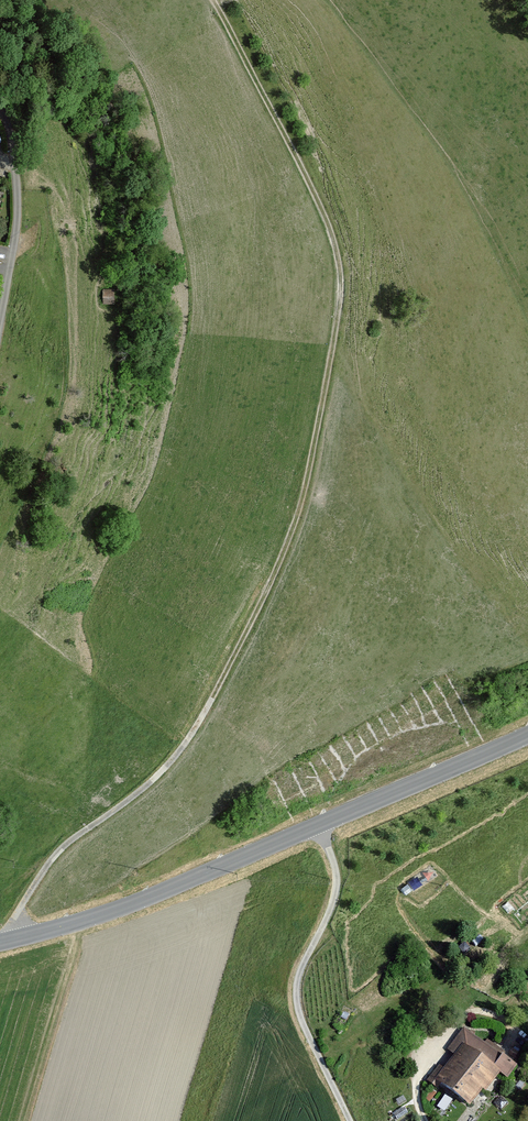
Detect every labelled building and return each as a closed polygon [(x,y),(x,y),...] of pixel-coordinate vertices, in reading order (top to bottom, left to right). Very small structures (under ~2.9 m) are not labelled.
[(126,290),(114,290),(114,303),(126,303),(126,290)] [(454,1047),(431,1078),(425,1085),(432,1091),(436,1087),(464,1108),(477,1092),(480,1094),(495,1074),(503,1080),(513,1065),(462,1026),(449,1043),(454,1047)]
